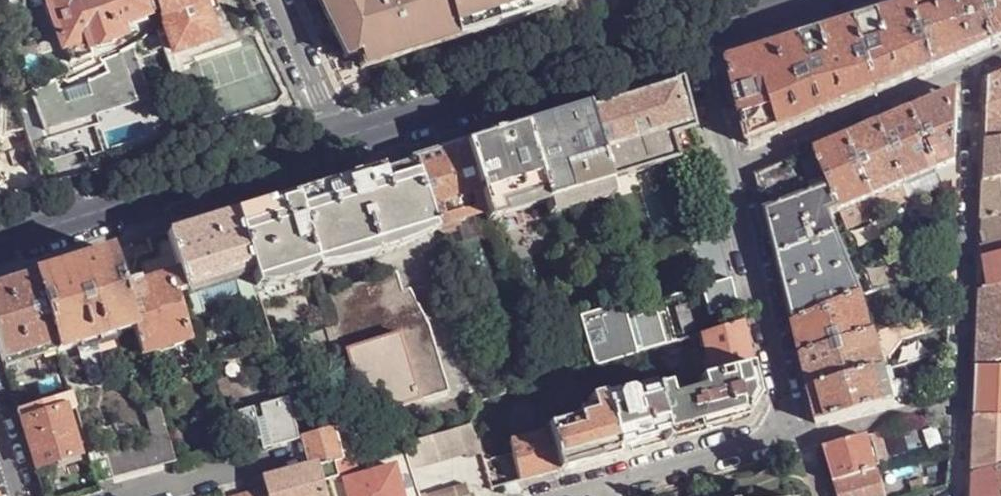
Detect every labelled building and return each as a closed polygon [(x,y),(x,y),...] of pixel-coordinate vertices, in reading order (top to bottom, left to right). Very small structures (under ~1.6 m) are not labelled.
[(71,64),(92,57),(90,48),(94,47),(101,51),(111,47),(114,40),(117,39),(116,37),(126,33),(123,24),(152,13),(147,0),(48,0),(64,48),(65,48),(71,64)] [(174,53),(214,41),(205,15),(218,11),(214,0),(147,0),(152,13),(157,28),(164,26),(174,53)] [(360,69),(455,40),(452,29),(443,0),(317,0),(335,38),(350,33),(353,45),(360,69)] [(452,29),(493,16),(491,9),(518,1),(520,8),(523,20),(562,8),(560,0),(443,0),(452,29)] [(933,72),(994,46),(980,0),(941,0),(939,1),(915,8),(933,72)] [(994,46),(1000,43),(1000,0),(980,0),(994,46)] [(491,9),(493,16),(520,8),(518,1),(491,9)] [(857,25),(877,95),(933,72),(915,8),(876,20),(857,25)] [(225,9),(218,11),(205,15),(214,41),(174,53),(177,63),(240,42),(225,9)] [(452,29),(455,40),(496,28),(493,16),(452,29)] [(801,43),(822,118),(877,95),(857,25),(825,36),(801,43)] [(164,26),(157,28),(169,65),(177,63),(174,53),(164,26)] [(335,38),(340,49),(353,45),(350,33),(335,38)] [(750,146),(822,118),(801,43),(776,50),(763,54),(749,58),(729,65),(750,146)] [(34,91),(48,140),(79,131),(76,122),(97,116),(138,103),(123,52),(103,60),(107,74),(88,82),(62,90),(59,79),(34,91)] [(989,80),(988,115),(987,141),(1000,141),(1000,75),(989,80)] [(585,109),(608,181),(700,154),(681,81),(630,96),(585,109)] [(921,108),(913,112),(937,171),(954,165),(958,93),(921,108)] [(551,120),(524,128),(546,199),(608,181),(585,109),(551,120)] [(880,126),(905,185),(937,171),(913,112),(887,123),(880,126)] [(76,122),(79,131),(99,125),(97,116),(76,122)] [(848,140),(872,198),(905,185),(880,126),(853,137),(848,140)] [(479,141),(466,145),(485,208),(488,216),(488,221),(546,203),(546,199),(524,128),(479,141)] [(829,189),(838,212),(872,198),(848,140),(823,149),(814,153),(829,189)] [(987,141),(985,166),(985,182),(1000,179),(1000,141),(987,141)] [(412,166),(432,232),(464,223),(462,215),(485,208),(466,145),(426,157),(411,162),(412,166)] [(760,198),(765,214),(829,189),(814,153),(755,177),(760,198)] [(937,171),(941,184),(954,179),(954,165),(937,171)] [(233,215),(256,290),(259,289),(257,284),(314,266),(316,270),(317,275),(319,274),(317,270),(316,266),(371,248),(374,257),(377,257),(377,255),(374,247),(402,239),(429,231),(430,236),(432,235),(431,232),(432,232),(412,166),(383,175),(364,180),(362,176),(276,202),(233,215)] [(362,176),(364,180),(383,175),(382,170),(362,176)] [(937,171),(905,185),(910,199),(910,201),(918,198),(943,187),(941,184),(937,171)] [(985,182),(984,207),(983,219),(1000,216),(1000,179),(985,182)] [(608,181),(546,199),(546,203),(551,216),(613,197),(608,181)] [(875,205),(877,212),(910,199),(905,185),(872,198),(875,205)] [(771,240),(776,260),(837,237),(829,217),(838,212),(829,189),(765,214),(771,240)] [(488,216),(485,208),(462,215),(464,223),(488,216)] [(186,292),(194,317),(207,312),(206,307),(200,289),(236,278),(242,296),(243,301),(258,296),(256,290),(233,215),(192,228),(170,235),(186,292)] [(983,219),(983,231),(982,257),(1000,253),(1000,216),(983,219)] [(426,238),(430,236),(429,231),(402,239),(374,247),(377,255),(397,251),(417,243),(426,238)] [(644,298),(646,304),(693,291),(689,278),(690,276),(691,275),(692,274),(694,274),(696,275),(697,275),(697,276),(701,289),(731,280),(719,232),(631,257),(644,298)] [(170,235),(149,241),(153,255),(154,254),(164,263),(175,296),(186,292),(170,235)] [(785,295),(792,324),(860,295),(862,295),(837,237),(776,260),(785,295)] [(343,268),(374,257),(371,248),(316,266),(317,270),(319,274),(343,268)] [(57,348),(58,352),(59,354),(80,347),(116,337),(135,330),(121,283),(112,252),(87,260),(46,272),(35,276),(57,348)] [(135,330),(144,357),(188,343),(175,296),(164,263),(154,254),(153,255),(138,259),(136,270),(138,278),(121,283),(135,330)] [(983,258),(986,277),(988,289),(1000,287),(1000,255),(983,258)] [(257,284),(259,289),(261,289),(281,286),(301,281),(317,275),(316,270),(314,266),(257,284)] [(405,299),(403,291),(397,271),(323,294),(342,351),(347,349),(400,333),(391,304),(405,299)] [(4,363),(57,348),(35,276),(0,287),(0,350),(4,363)] [(200,289),(206,307),(242,296),(236,278),(200,289)] [(731,280),(701,289),(709,316),(738,309),(731,280)] [(408,289),(403,291),(405,299),(391,304),(400,333),(401,335),(430,327),(408,289)] [(977,366),(1000,361),(1000,289),(980,294),(978,338),(977,366)] [(796,344),(799,357),(872,334),(860,295),(792,324),(796,344)] [(581,318),(596,366),(674,343),(667,319),(630,329),(628,321),(623,305),(581,318)] [(808,392),(885,370),(882,359),(888,357),(904,340),(949,326),(950,310),(872,334),(799,357),(806,385),(808,392)] [(667,319),(674,343),(676,343),(666,311),(628,321),(630,329),(667,319)] [(711,377),(752,367),(741,323),(717,330),(702,335),(711,377)] [(401,335),(420,401),(449,391),(430,327),(401,335)] [(388,405),(389,409),(420,401),(401,335),(400,333),(347,349),(361,397),(383,390),(385,397),(378,399),(380,407),(388,405)] [(80,347),(83,357),(118,346),(116,337),(80,347)] [(4,363),(5,368),(58,352),(57,348),(4,363)] [(977,366),(976,401),(975,419),(1000,420),(1000,361),(977,366)] [(665,431),(668,441),(709,430),(746,419),(759,398),(752,367),(711,377),(698,379),(701,391),(671,400),(668,387),(655,391),(665,431)] [(891,369),(885,370),(808,392),(813,413),(816,425),(915,398),(909,376),(895,379),(891,369)] [(615,399),(604,402),(617,445),(665,431),(655,391),(654,389),(630,395),(627,392),(617,395),(615,399)] [(34,458),(38,469),(63,461),(81,456),(66,408),(75,406),(71,395),(27,409),(30,418),(23,421),(34,458)] [(550,432),(561,471),(589,463),(619,455),(617,445),(604,402),(602,395),(589,398),(593,413),(548,426),(550,432)] [(261,440),(263,450),(271,448),(302,440),(302,439),(301,439),(300,439),(289,399),(260,406),(265,422),(257,424),(262,440),(261,440)] [(176,463),(159,406),(145,410),(153,437),(105,451),(114,480),(176,463)] [(245,444),(261,440),(262,440),(257,424),(253,408),(237,413),(245,444)] [(973,476),(1000,469),(1000,420),(975,419),(974,457),(973,476)] [(469,424),(455,428),(463,455),(462,455),(464,459),(479,454),(469,424)] [(335,429),(343,460),(353,458),(346,426),(335,429)] [(455,428),(442,432),(451,458),(462,455),(463,455),(455,428)] [(336,474),(333,463),(343,460),(335,429),(302,439),(302,440),(305,455),(309,469),(324,465),(263,482),(267,495),(321,495),(318,485),(331,482),(334,495),(402,495),(393,465),(360,476),(353,473),(349,459),(343,461),(333,463),(336,474)] [(442,432),(430,435),(438,462),(451,458),(442,432)] [(492,489),(493,489),(561,471),(550,432),(544,433),(509,443),(511,453),(482,461),(492,489)] [(885,455),(876,434),(866,437),(876,470),(888,468),(885,455)] [(430,435),(417,439),(425,465),(438,462),(430,435)] [(824,449),(834,483),(876,470),(866,437),(824,449)] [(417,439),(403,443),(412,470),(425,465),(417,439)] [(885,455),(888,468),(909,462),(905,449),(885,455)] [(105,451),(91,456),(99,484),(114,480),(105,451)] [(894,490),(888,468),(876,470),(883,495),(896,495),(894,490)] [(973,476),(972,495),(1000,495),(1000,469),(973,476)] [(837,495),(883,495),(876,470),(834,483),(837,495)] [(896,495),(913,495),(927,493),(924,482),(894,490),(896,495)] [(469,494),(466,484),(453,487),(455,495),(470,495),(469,494)] [(441,495),(455,495),(453,487),(439,491),(441,495)]
